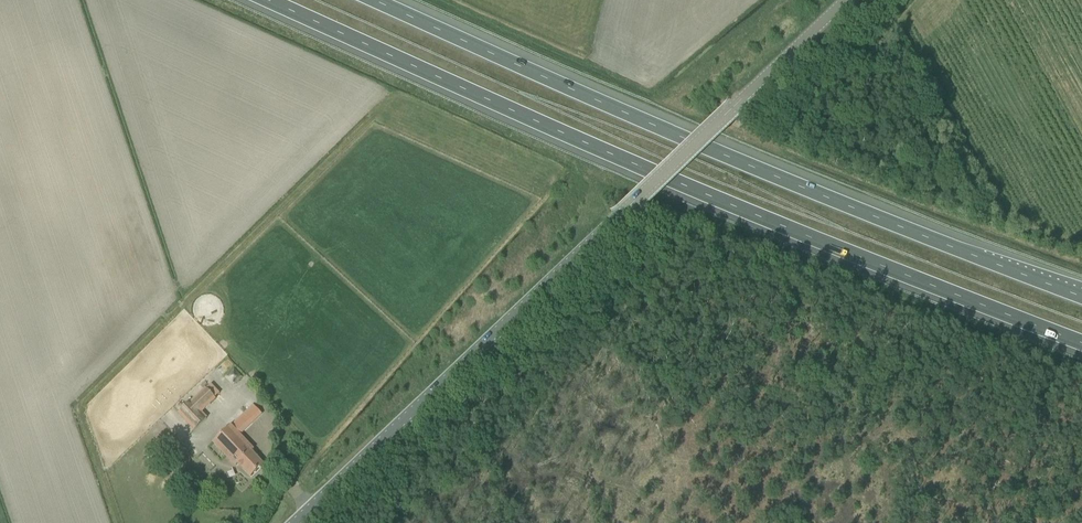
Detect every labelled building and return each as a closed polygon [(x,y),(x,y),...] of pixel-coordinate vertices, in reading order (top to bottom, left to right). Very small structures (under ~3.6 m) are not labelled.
[(227,376),(225,377),(232,385),(234,387),(236,384),(243,378),(241,376),(234,368),(227,376)] [(193,399),(178,414),(180,416),(191,428),(194,431),(208,418),(202,412),(204,411),(193,399)] [(241,417),(214,442),(236,466),(239,463),(244,468),(252,476),(263,465),(256,457),(251,452),(253,450),(239,436),(250,426),(241,417)]
